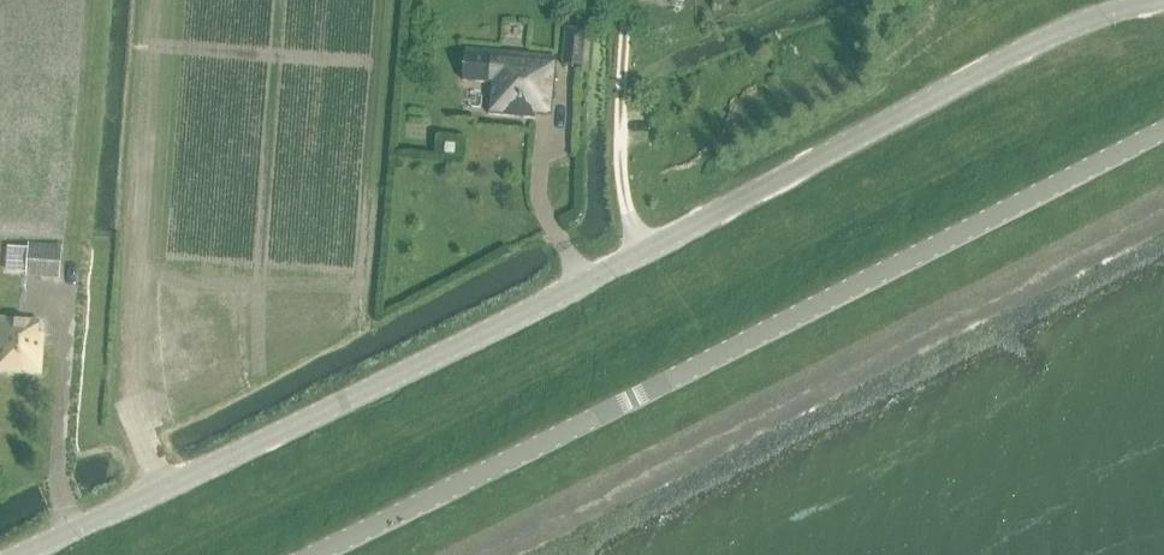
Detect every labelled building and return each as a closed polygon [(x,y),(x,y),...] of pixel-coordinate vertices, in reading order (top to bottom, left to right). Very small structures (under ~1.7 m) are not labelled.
[(586,32),(567,30),(563,66),(583,68),(586,32)] [(463,81),(492,84),(489,115),(535,119),(535,115),(551,117),(557,58),(466,50),(463,81)] [(444,155),(457,156),(458,144),(445,143),(444,155)] [(27,273),(61,274),(62,246),(29,244),(27,273)] [(23,245),(0,245),(0,272),(22,273),(23,245)] [(43,322),(0,318),(0,374),(45,377),(48,337),(42,336),(43,322)]
